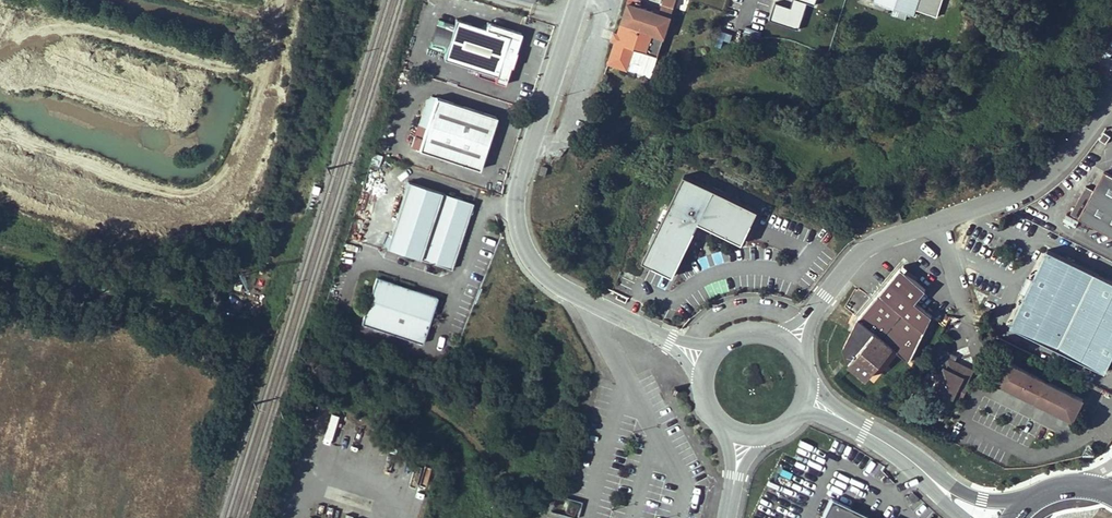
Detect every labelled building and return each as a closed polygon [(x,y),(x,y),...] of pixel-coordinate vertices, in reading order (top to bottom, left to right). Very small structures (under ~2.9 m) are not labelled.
[(645,11),(645,8),(635,5),(637,0),(626,0),(608,63),(627,69),(633,48),(658,56),(670,16),(651,10),(649,13),(645,11)] [(911,11),(914,0),(875,0),(911,11)] [(892,7),(890,14),(905,18),(907,11),(892,7)] [(456,20),(443,60),(497,76),(509,36),(456,20)] [(496,115),(435,96),(418,148),(478,168),(496,115)] [(1072,212),(1111,233),(1111,176),(1103,171),(1093,191),(1085,187),(1072,212)] [(694,218),(738,237),(752,203),(681,173),(640,257),(669,270),(694,218)] [(473,202),(407,181),(385,247),(450,269),(473,202)] [(901,212),(890,216),(893,222),(903,219),(901,212)] [(1010,326),(1105,372),(1111,357),(1111,282),(1047,250),(1031,283),(1026,281),(1021,292),(1025,294),(1010,326)] [(893,348),(913,324),(928,337),(940,324),(914,302),(925,289),(899,267),(856,317),(851,327),(863,337),(867,332),(872,336),(875,333),(893,348)] [(435,298),(375,277),(358,322),(420,342),(435,298)] [(893,348),(908,361),(928,337),(913,324),(893,348)] [(863,337),(851,327),(842,346),(848,363),(867,378),(893,348),(875,333),(872,336),(867,332),(863,337)] [(967,385),(974,370),(949,358),(947,362),(945,361),(943,365),(945,367),(930,399),(948,408),(950,404),(956,407),(962,395),(964,396),(969,386),(967,385)] [(1006,360),(996,381),(1074,420),(1084,399),(1006,360)] [(826,497),(816,517),(868,517),(826,497)]
